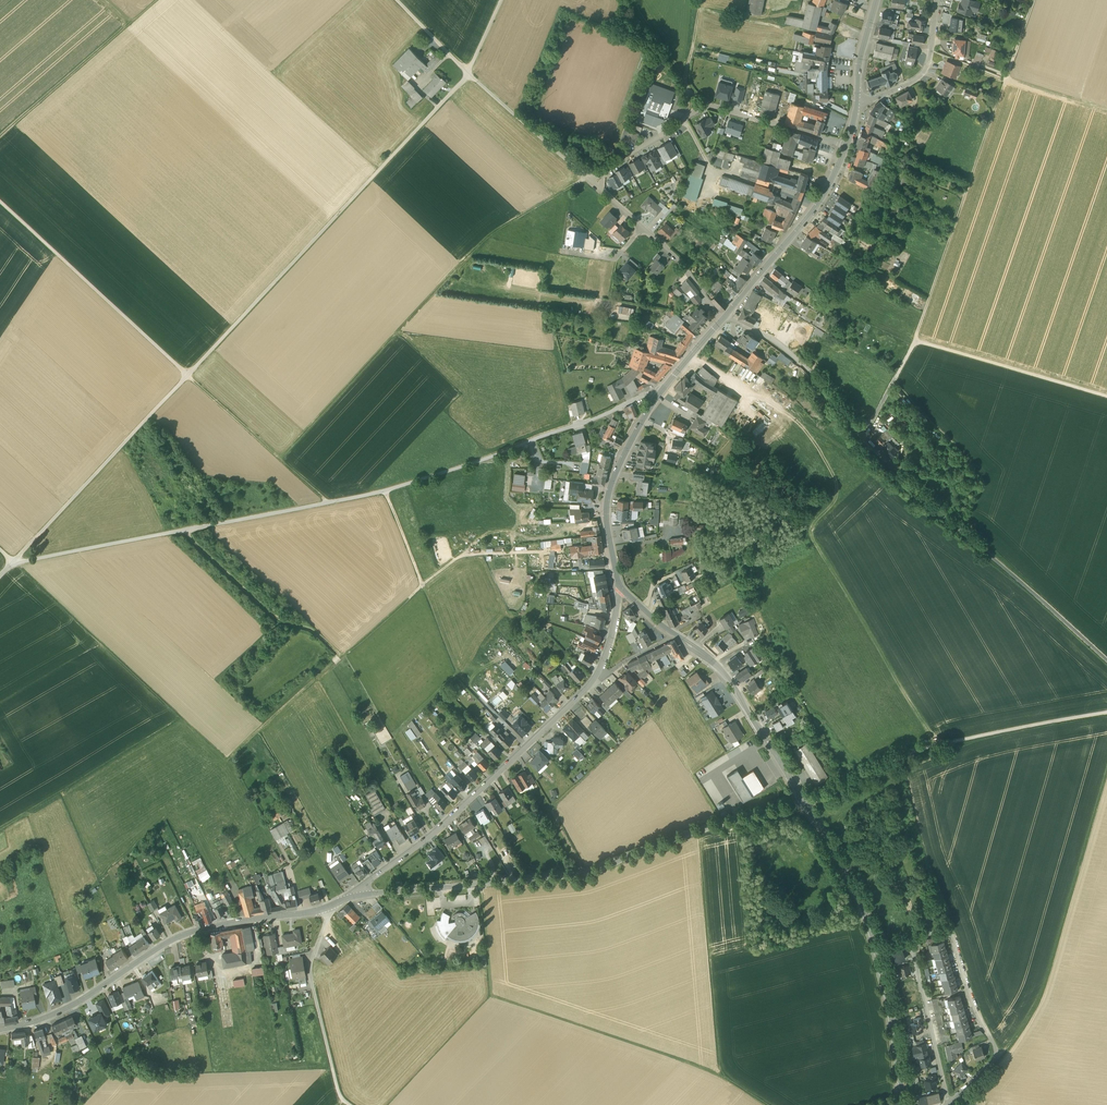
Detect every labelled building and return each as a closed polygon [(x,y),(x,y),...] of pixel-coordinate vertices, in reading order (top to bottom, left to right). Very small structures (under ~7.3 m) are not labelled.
[(747,11),(760,14),(763,0),(749,0),(747,11)] [(836,0),(834,0),(831,8),(830,10),(842,14),(843,14),(846,4),(839,1),(836,0)] [(891,6),(903,8),(904,0),(892,0),(891,6)] [(972,0),(962,0),(961,4),(959,3),(959,4),(960,5),(959,10),(957,9),(957,10),(970,14),(973,6),(977,8),(979,2),(972,0)] [(812,4),(808,4),(803,21),(802,27),(815,30),(817,25),(819,14),(821,7),(812,4)] [(894,14),(884,12),(881,22),(891,24),(892,19),(894,14)] [(942,23),(950,24),(951,17),(952,15),(943,12),(942,23)] [(803,21),(786,17),(785,23),(802,27),(803,21)] [(963,19),(951,17),(950,24),(951,24),(950,30),(961,32),(963,19)] [(925,20),(917,19),(915,24),(915,25),(915,28),(923,30),(925,20)] [(829,28),(817,25),(815,30),(832,34),(837,25),(831,23),(829,28)] [(890,30),(880,28),(878,36),(888,39),(890,33),(890,30)] [(814,34),(804,32),(803,36),(794,34),(793,39),(812,44),(814,34)] [(831,35),(817,32),(815,40),(824,42),(824,45),(829,46),(831,35)] [(898,40),(893,39),(894,34),(890,33),(888,39),(893,40),(892,43),(898,44),(898,40)] [(977,40),(985,42),(986,36),(978,34),(977,40)] [(924,37),(913,35),(913,38),(911,43),(922,45),(924,37)] [(1006,36),(1004,44),(1012,46),(1014,38),(1006,36)] [(965,41),(960,40),(960,42),(953,42),(952,53),(956,53),(964,54),(965,41)] [(894,47),(876,43),(874,56),(891,60),(892,57),(893,49),(894,47)] [(824,45),(823,45),(823,49),(816,48),(815,54),(829,57),(831,47),(829,46),(824,45)] [(423,63),(409,49),(393,65),(408,79),(411,76),(411,75),(420,66),(423,63)] [(915,52),(908,49),(908,50),(904,62),(912,64),(915,52)] [(714,52),(713,55),(719,57),(718,59),(727,62),(728,58),(728,59),(729,56),(714,52)] [(815,54),(803,52),(803,53),(802,61),(803,61),(810,63),(810,61),(820,62),(819,69),(827,69),(827,65),(829,57),(815,54)] [(437,54),(426,65),(423,63),(420,66),(426,73),(441,58),(437,54)] [(972,66),(978,68),(982,58),(976,56),(972,66)] [(798,60),(797,60),(795,71),(801,73),(803,61),(802,61),(798,60)] [(810,63),(803,61),(801,73),(808,74),(808,70),(808,68),(809,69),(810,63)] [(959,67),(948,62),(943,73),(955,78),(959,67)] [(894,63),(880,68),(881,72),(880,72),(881,73),(882,75),(879,76),(879,75),(878,75),(878,76),(875,77),(875,76),(874,77),(875,77),(872,78),(871,78),(870,78),(871,79),(868,80),(867,80),(868,81),(870,88),(868,88),(869,92),(873,91),(872,88),(874,87),(874,88),(874,87),(878,86),(879,86),(878,86),(881,85),(882,85),(882,84),(885,83),(886,85),(885,85),(885,86),(886,86),(887,86),(886,86),(892,84),(893,84),(893,83),(896,82),(896,83),(897,82),(898,82),(897,81),(896,79),(897,76),(898,76),(897,75),(896,74),(897,72),(898,71),(897,69),(894,63)] [(819,69),(815,70),(815,77),(821,77),(826,76),(827,69),(819,69)] [(441,78),(435,73),(431,77),(433,79),(424,89),(423,89),(431,97),(432,97),(431,97),(441,87),(446,82),(441,77),(441,78)] [(826,76),(821,77),(821,79),(816,79),(816,84),(817,91),(821,92),(827,92),(826,76)] [(953,81),(944,77),(943,81),(946,83),(947,83),(951,86),(953,81)] [(413,88),(406,81),(401,86),(408,93),(413,88)] [(946,83),(943,81),(940,85),(939,84),(936,89),(946,95),(952,86),(951,86),(947,83),(946,83)] [(715,96),(728,100),(729,96),(730,93),(732,86),(719,83),(715,96)] [(670,103),(674,92),(651,85),(641,114),(645,115),(643,122),(656,127),(657,125),(658,125),(663,123),(664,120),(666,121),(668,115),(666,114),(668,109),(670,110),(672,104),(670,103)] [(737,87),(735,94),(734,98),(733,100),(741,102),(744,89),(737,87)] [(413,88),(408,93),(412,97),(417,92),(413,88)] [(977,94),(966,90),(964,94),(975,99),(977,94)] [(779,95),(766,91),(760,112),(766,114),(773,116),(779,95)] [(794,102),(796,93),(790,91),(787,100),(794,102)] [(908,91),(896,97),(897,100),(899,103),(900,106),(912,100),(908,91)] [(422,97),(417,92),(412,97),(406,103),(411,108),(413,106),(417,102),(422,97)] [(809,92),(808,92),(807,99),(816,103),(818,100),(813,98),(813,92),(809,92)] [(821,92),(819,92),(819,101),(827,102),(828,92),(821,92)] [(881,101),(876,104),(870,113),(877,117),(879,113),(880,111),(878,110),(880,107),(883,108),(885,105),(881,101)] [(804,107),(791,103),(785,124),(797,128),(800,122),(802,114),(804,107)] [(822,107),(809,103),(808,107),(820,111),(822,107)] [(808,107),(804,106),(804,107),(802,114),(817,118),(820,111),(808,107)] [(890,108),(884,116),(885,117),(884,120),(888,122),(895,112),(890,108)] [(915,112),(908,108),(905,114),(912,117),(913,115),(914,114),(915,112)] [(820,111),(817,118),(816,123),(823,125),(827,113),(820,111)] [(877,117),(870,113),(867,123),(872,125),(875,121),(877,117)] [(884,120),(877,117),(875,121),(886,127),(888,122),(884,120)] [(710,118),(705,121),(708,128),(714,124),(710,118)] [(704,120),(695,125),(698,130),(697,131),(699,133),(700,133),(702,137),(711,132),(708,128),(705,121),(704,120)] [(742,125),(729,121),(726,131),(739,136),(742,125)] [(815,126),(800,122),(797,128),(813,132),(815,126)] [(823,125),(816,123),(815,126),(813,132),(820,134),(823,125)] [(872,125),(867,123),(864,131),(870,134),(871,131),(870,131),(870,130),(872,131),(874,126),(872,125)] [(640,134),(642,128),(635,126),(632,132),(640,134)] [(864,131),(862,129),(855,146),(864,150),(868,141),(870,134),(864,131)] [(632,132),(630,131),(629,131),(626,141),(634,144),(638,134),(632,132)] [(805,136),(796,133),(793,142),(795,143),(796,141),(797,141),(797,142),(802,143),(805,136)] [(877,138),(870,134),(868,141),(874,144),(877,138)] [(818,141),(805,136),(802,143),(809,147),(815,149),(818,141)] [(889,144),(877,138),(874,144),(881,147),(886,150),(889,144)] [(789,141),(785,140),(783,146),(787,147),(793,149),(795,143),(793,142),(789,141)] [(674,150),(670,142),(664,145),(671,157),(676,154),(674,150)] [(781,145),(773,143),(772,149),(779,151),(780,146),(781,145)] [(664,145),(658,148),(662,156),(665,160),(671,157),(664,145)] [(787,147),(783,146),(783,147),(781,152),(792,155),(793,150),(793,149),(787,147)] [(772,149),(765,147),(761,162),(776,166),(776,167),(779,157),(780,152),(779,151),(772,149)] [(809,147),(808,151),(804,149),(803,153),(793,150),(792,155),(791,156),(797,158),(805,160),(806,161),(812,162),(815,149),(809,147)] [(864,150),(859,147),(854,164),(863,167),(865,161),(864,161),(865,158),(866,159),(868,151),(864,150)] [(734,154),(718,149),(713,165),(726,169),(728,159),(732,160),(734,154)] [(645,157),(644,157),(648,163),(650,167),(652,166),(654,169),(660,165),(656,158),(656,159),(653,152),(652,152),(645,157)] [(873,154),(871,159),(879,163),(881,158),(873,154)] [(761,162),(741,156),(739,161),(744,163),(740,177),(756,181),(761,162)] [(790,161),(779,157),(776,167),(785,169),(788,170),(789,164),(790,161)] [(640,162),(638,159),(629,164),(635,173),(642,169),(643,168),(640,162)] [(705,165),(695,162),(691,175),(689,174),(682,196),(696,200),(703,178),(701,178),(705,165)] [(776,166),(761,162),(756,181),(768,185),(769,181),(771,181),(773,175),(775,169),(776,166)] [(623,167),(616,172),(617,173),(621,181),(629,177),(624,169),(623,167)] [(863,174),(853,169),(849,179),(858,184),(860,179),(863,174)] [(881,172),(874,169),(867,182),(869,183),(874,185),(876,187),(881,179),(878,177),(881,172)] [(617,173),(609,178),(610,180),(615,188),(622,183),(621,181),(617,173)] [(799,178),(797,183),(793,182),(792,187),(795,188),(803,191),(807,180),(808,176),(800,173),(799,178)] [(793,182),(773,175),(771,181),(783,185),(791,187),(791,186),(792,187),(793,182)] [(728,178),(722,176),(719,184),(725,187),(728,178)] [(754,186),(728,178),(725,187),(741,192),(744,185),(753,189),(754,186)] [(867,182),(860,179),(858,184),(866,188),(869,183),(867,182)] [(753,189),(744,185),(741,192),(751,195),(753,189)] [(791,187),(783,185),(780,193),(794,197),(793,194),(793,192),(792,191),(793,190),(794,190),(795,188),(792,187),(791,186),(791,187)] [(767,190),(754,186),(753,189),(751,195),(758,198),(767,201),(771,193),(767,192),(767,190)] [(803,191),(795,188),(794,190),(793,192),(793,194),(794,197),(795,198),(800,200),(803,191)] [(778,196),(771,193),(767,201),(768,201),(775,204),(778,198),(778,196)] [(851,204),(840,196),(835,203),(835,204),(836,204),(846,211),(851,204)] [(658,205),(652,200),(653,200),(649,197),(641,206),(645,209),(646,208),(656,216),(660,210),(661,209),(657,206),(658,205)] [(712,206),(725,210),(726,204),(727,202),(715,198),(712,206)] [(795,198),(792,205),(778,198),(775,204),(778,205),(790,210),(795,213),(800,200),(795,198)] [(775,204),(768,201),(761,221),(772,224),(773,220),(776,213),(778,205),(775,204)] [(726,204),(725,210),(741,215),(743,209),(726,204)] [(846,211),(836,204),(835,204),(831,211),(832,212),(832,211),(842,218),(847,211),(846,211)] [(790,210),(778,205),(776,213),(782,216),(783,214),(786,216),(790,210)] [(795,213),(790,210),(786,216),(784,220),(790,223),(792,219),(795,213)] [(842,218),(832,211),(832,212),(827,218),(829,220),(838,226),(843,219),(842,218)] [(609,212),(601,222),(604,225),(606,224),(608,226),(614,219),(616,218),(609,212)] [(837,226),(824,218),(820,222),(825,226),(833,232),(837,226)] [(614,219),(608,226),(611,229),(615,225),(617,222),(614,219)] [(784,220),(782,224),(773,220),(772,224),(771,226),(785,231),(790,223),(784,220)] [(825,226),(820,222),(816,227),(821,231),(825,226)] [(611,229),(608,232),(612,235),(613,233),(618,228),(615,225),(611,229)] [(628,232),(620,225),(618,228),(613,233),(621,240),(628,232)] [(673,231),(667,226),(666,227),(664,225),(658,231),(666,239),(668,236),(673,231)] [(843,231),(837,226),(833,232),(840,237),(843,231)] [(776,232),(766,227),(761,237),(771,242),(776,232)] [(816,227),(810,233),(815,237),(818,234),(828,241),(829,242),(830,241),(832,239),(821,231),(816,227)] [(675,229),(673,231),(668,236),(671,239),(677,231),(675,229)] [(582,232),(568,230),(566,238),(567,238),(566,244),(571,245),(571,243),(579,244),(580,244),(581,237),(582,232)] [(746,240),(737,234),(732,243),(737,246),(734,251),(738,254),(740,250),(744,243),(746,240)] [(588,239),(585,238),(584,247),(584,249),(593,250),(595,240),(589,235),(588,239)] [(816,242),(806,236),(800,246),(810,252),(816,242)] [(832,239),(830,241),(829,243),(826,247),(832,250),(837,242),(832,239)] [(756,254),(754,253),(751,256),(749,260),(753,263),(756,265),(761,258),(756,254)] [(749,260),(745,258),(742,262),(741,260),(740,261),(739,264),(737,266),(743,270),(747,273),(753,263),(749,260)] [(638,265),(630,259),(627,263),(634,269),(638,265)] [(657,260),(655,262),(649,268),(654,272),(655,270),(658,273),(664,266),(657,260)] [(627,263),(626,262),(619,271),(627,279),(635,270),(634,269),(627,263)] [(743,270),(737,266),(736,265),(733,270),(737,273),(736,275),(739,276),(743,270)] [(781,274),(775,269),(770,275),(773,277),(771,278),(773,280),(774,278),(776,280),(778,278),(781,274)] [(739,276),(736,279),(733,276),(731,274),(728,278),(740,289),(747,280),(739,276)] [(779,289),(764,277),(760,282),(764,285),(772,292),(776,294),(779,289)] [(728,278),(727,278),(722,284),(723,285),(729,291),(734,296),(735,296),(740,289),(728,278)] [(782,280),(778,278),(776,280),(784,287),(786,284),(782,280)] [(691,283),(688,279),(682,284),(683,285),(680,287),(686,294),(690,290),(695,296),(696,294),(699,292),(691,283)] [(722,284),(716,280),(712,285),(718,290),(723,285),(722,284)] [(801,287),(793,281),(792,282),(787,290),(795,295),(801,287)] [(718,290),(712,285),(710,288),(716,293),(718,290)] [(801,287),(795,295),(798,297),(804,289),(801,287)] [(780,289),(779,289),(776,294),(772,301),(775,303),(779,305),(786,294),(785,294),(780,289)] [(758,294),(753,290),(748,298),(754,301),(758,294)] [(722,299),(723,298),(718,293),(714,297),(709,292),(709,291),(706,294),(709,298),(721,311),(727,304),(722,299)] [(734,296),(729,291),(725,297),(729,301),(734,296)] [(690,299),(684,294),(682,295),(680,298),(686,302),(690,299)] [(786,294),(779,305),(783,307),(790,297),(786,294)] [(697,295),(695,297),(694,296),(690,299),(695,305),(701,300),(697,295)] [(754,301),(748,298),(745,304),(743,308),(750,311),(752,313),(754,309),(757,304),(754,302),(754,301)] [(701,309),(699,311),(696,308),(693,312),(692,310),(687,316),(690,319),(688,320),(692,323),(689,326),(696,332),(696,331),(697,331),(699,329),(699,328),(700,327),(701,326),(702,326),(701,326),(703,324),(703,323),(704,322),(705,321),(707,319),(707,318),(708,318),(703,314),(705,312),(701,309)] [(750,311),(743,308),(741,313),(738,319),(752,326),(755,321),(756,319),(751,317),(752,313),(750,311)] [(670,310),(666,315),(666,316),(666,315),(669,318),(670,318),(675,313),(670,310)] [(670,318),(664,326),(668,329),(678,317),(675,313),(670,318)] [(684,321),(678,317),(668,329),(674,334),(680,326),(684,321)] [(697,333),(687,324),(684,329),(689,333),(685,339),(690,342),(691,339),(697,333)] [(824,331),(817,327),(814,332),(820,336),(824,331)] [(757,341),(748,334),(747,335),(744,333),(740,339),(744,343),(752,348),(757,341)] [(730,342),(721,336),(715,343),(721,347),(724,350),(727,346),(730,342)] [(662,340),(654,338),(650,353),(658,355),(660,348),(662,340)] [(682,343),(678,348),(684,351),(687,346),(682,343)] [(727,346),(724,350),(723,352),(728,355),(732,351),(732,350),(731,349),(727,346)] [(684,351),(678,348),(675,352),(667,350),(665,356),(679,360),(681,354),(684,351)] [(636,349),(630,366),(634,368),(641,371),(643,372),(645,367),(648,358),(650,353),(636,349)] [(737,354),(732,351),(728,355),(733,359),(737,354)] [(650,353),(648,358),(664,362),(665,357),(658,355),(650,353)] [(748,360),(744,366),(753,372),(757,374),(761,368),(763,364),(760,362),(762,359),(753,353),(748,360)] [(791,361),(781,353),(777,358),(779,359),(787,366),(791,361)] [(740,356),(737,354),(733,359),(744,366),(748,360),(741,355),(740,356)] [(779,359),(777,358),(773,355),(768,360),(774,364),(774,365),(779,359)] [(669,358),(665,357),(664,362),(665,363),(671,365),(676,360),(669,358)] [(665,363),(656,373),(645,367),(643,372),(643,373),(658,380),(671,365),(665,363)] [(641,371),(634,368),(630,372),(635,377),(636,376),(641,371)] [(705,374),(700,370),(697,373),(704,380),(713,386),(717,380),(707,371),(705,374)] [(658,380),(643,373),(643,372),(641,371),(636,376),(648,382),(648,383),(650,384),(649,385),(650,387),(653,386),(658,380)] [(635,377),(630,372),(622,378),(623,379),(626,385),(632,379),(635,377)] [(695,372),(689,380),(693,384),(697,381),(699,383),(699,384),(709,391),(710,391),(713,387),(713,386),(704,380),(697,373),(695,372)] [(763,373),(760,377),(766,381),(771,384),(774,380),(763,373)] [(689,380),(684,376),(679,382),(674,388),(679,392),(683,396),(684,396),(693,384),(689,380)] [(766,381),(760,377),(759,377),(752,389),(758,393),(759,392),(766,382),(766,381)] [(636,389),(632,379),(626,385),(631,396),(632,396),(638,393),(637,391),(637,392),(635,389),(636,389)] [(619,380),(607,386),(614,401),(624,396),(620,388),(622,387),(619,380)] [(643,386),(643,385),(636,389),(635,389),(637,392),(637,391),(638,393),(645,390),(643,386)] [(702,404),(701,404),(696,412),(698,414),(701,416),(702,414),(703,415),(718,390),(713,387),(710,391),(709,391),(702,403),(702,404)] [(718,390),(703,415),(717,424),(721,427),(731,410),(737,402),(718,390)] [(683,396),(679,392),(674,398),(683,404),(686,398),(684,396),(683,396)] [(686,398),(683,404),(696,412),(701,404),(702,404),(702,403),(701,403),(701,401),(691,394),(688,395),(686,398)] [(581,400),(571,403),(573,414),(584,412),(581,400)] [(637,415),(632,404),(628,407),(633,417),(637,415)] [(633,417),(628,407),(624,409),(625,412),(627,418),(628,420),(630,419),(633,417)] [(703,415),(702,414),(701,416),(698,414),(697,416),(715,427),(717,424),(703,415)] [(705,422),(697,417),(690,427),(704,436),(708,430),(702,427),(705,422)] [(617,421),(613,419),(609,425),(614,427),(617,421)] [(684,423),(674,419),(671,426),(674,428),(681,431),(684,423)] [(614,427),(609,425),(607,430),(603,438),(613,443),(614,439),(609,437),(614,427)] [(602,428),(598,436),(603,438),(607,430),(602,428)] [(681,431),(674,428),(672,431),(682,436),(684,432),(681,431)] [(896,434),(890,428),(885,433),(888,437),(890,439),(891,439),(894,436),(896,434)] [(582,432),(572,435),(575,446),(568,448),(570,454),(577,452),(578,453),(586,451),(585,446),(584,443),(585,443),(582,432)] [(888,437),(885,433),(880,437),(883,441),(888,437)] [(623,439),(616,436),(614,439),(613,443),(619,446),(623,439)] [(901,443),(894,436),(891,439),(898,446),(901,443)] [(883,441),(880,437),(876,441),(881,447),(886,444),(883,441)] [(682,440),(673,439),(672,447),(681,448),(682,440)] [(653,443),(640,441),(639,451),(638,451),(637,455),(638,455),(637,465),(650,467),(651,461),(653,461),(655,450),(652,450),(653,443)] [(886,444),(881,447),(887,454),(893,448),(887,442),(886,444)] [(893,448),(887,454),(891,459),(898,453),(893,448)] [(928,456),(923,451),(920,455),(925,459),(928,456)] [(668,453),(666,460),(675,462),(677,456),(668,453)] [(610,457),(602,455),(600,464),(608,466),(610,457)] [(589,462),(582,462),(579,473),(585,474),(586,474),(587,474),(589,462)] [(600,464),(599,464),(596,475),(606,477),(608,466),(600,464)] [(514,474),(513,483),(525,485),(527,476),(514,474)] [(606,477),(596,475),(594,474),(594,477),(598,477),(597,480),(592,479),(591,481),(591,484),(601,485),(604,485),(606,477)] [(644,481),(638,480),(636,493),(641,494),(641,492),(647,493),(648,482),(644,481)] [(583,483),(570,481),(568,500),(570,501),(578,502),(578,500),(580,500),(581,496),(578,496),(579,491),(579,489),(582,489),(583,483)] [(525,492),(526,485),(525,485),(513,483),(512,490),(525,492)] [(579,489),(579,491),(578,496),(581,496),(580,500),(591,502),(593,491),(582,489),(579,489)] [(627,501),(618,501),(617,508),(627,509),(627,504),(627,501)] [(627,509),(617,508),(616,518),(621,519),(627,519),(628,509),(627,509)] [(538,512),(534,509),(528,517),(533,520),(538,512)] [(650,524),(658,525),(659,510),(654,509),(653,519),(651,518),(650,524)] [(580,513),(575,514),(575,519),(577,518),(578,523),(579,522),(588,521),(589,521),(588,512),(583,513),(580,513)] [(670,525),(677,526),(678,517),(670,516),(670,525)] [(636,527),(622,530),(624,540),(631,538),(638,537),(636,527)] [(600,535),(594,536),(594,535),(592,536),(594,547),(592,547),(592,546),(591,546),(592,553),(602,551),(600,535)] [(571,548),(570,548),(571,556),(572,556),(584,555),(584,554),(583,547),(582,546),(571,548)] [(682,548),(672,553),(674,557),(684,551),(682,548)] [(672,553),(671,554),(670,549),(662,550),(663,561),(670,559),(674,557),(672,553)] [(691,567),(690,567),(686,569),(681,572),(686,581),(695,576),(691,567)] [(603,575),(594,577),(596,584),(607,582),(607,579),(606,578),(605,575),(603,575)] [(607,582),(596,584),(597,592),(606,590),(608,590),(607,586),(608,585),(607,582)] [(668,585),(666,585),(665,583),(658,586),(662,596),(665,595),(671,593),(668,585)] [(687,590),(684,591),(684,593),(691,606),(693,604),(698,602),(701,600),(693,587),(687,590)] [(671,593),(665,595),(666,600),(680,594),(678,590),(675,591),(673,592),(671,593)] [(607,594),(600,595),(600,602),(604,601),(610,600),(608,593),(607,594)] [(662,596),(657,599),(660,605),(665,602),(667,601),(666,600),(665,595),(662,596)] [(610,600),(604,601),(600,602),(601,606),(601,610),(611,610),(610,602),(610,600)] [(634,614),(630,607),(623,611),(627,618),(628,618),(631,616),(634,614)] [(668,611),(664,613),(667,619),(675,615),(676,614),(673,608),(668,611)] [(746,609),(738,613),(740,617),(748,613),(746,609)] [(728,614),(720,619),(725,627),(733,622),(728,614)] [(675,615),(667,619),(670,626),(679,621),(678,619),(677,619),(675,615)] [(605,619),(596,617),(596,621),(595,623),(594,626),(603,628),(605,619)] [(753,619),(747,621),(739,624),(742,632),(744,631),(744,634),(749,632),(752,637),(758,634),(753,624),(755,623),(753,619)] [(634,628),(636,624),(633,622),(627,632),(632,632),(634,628)] [(706,627),(701,622),(699,624),(694,628),(701,636),(708,629),(706,627)] [(733,622),(725,627),(727,630),(735,625),(733,622)] [(591,632),(588,631),(587,632),(585,638),(597,643),(600,636),(599,636),(591,632)] [(646,633),(639,638),(644,647),(652,643),(646,633)] [(728,634),(721,640),(724,644),(731,637),(728,634)] [(731,637),(724,644),(725,645),(728,642),(732,646),(736,642),(731,637)] [(597,643),(585,638),(582,642),(581,644),(585,646),(592,650),(594,650),(597,643)] [(678,648),(674,640),(668,644),(671,650),(672,652),(678,648)] [(724,644),(721,640),(715,646),(721,653),(727,647),(725,645),(724,644)] [(668,644),(661,647),(665,654),(668,652),(671,650),(668,644)] [(661,647),(654,651),(657,655),(658,654),(660,656),(665,654),(661,647)] [(757,649),(755,647),(750,650),(757,661),(762,657),(757,649)] [(759,647),(757,649),(762,657),(765,656),(759,647)] [(678,648),(672,652),(675,657),(681,653),(678,648)] [(672,652),(671,650),(668,652),(672,660),(675,659),(676,658),(675,657),(672,652)] [(757,661),(750,650),(745,653),(747,656),(752,664),(757,661)] [(654,651),(645,655),(651,666),(653,670),(659,667),(653,657),(657,655),(654,651)] [(675,657),(676,658),(676,659),(678,662),(684,658),(681,653),(675,657)] [(594,658),(585,654),(584,654),(581,661),(590,665),(594,658)] [(665,654),(660,656),(665,666),(670,664),(670,663),(665,654)] [(645,655),(638,659),(642,664),(644,669),(651,666),(645,655)] [(752,664),(747,656),(744,658),(750,666),(752,664)] [(741,663),(736,657),(728,662),(734,669),(736,667),(739,665),(741,663)] [(642,664),(638,659),(635,661),(639,668),(638,669),(639,669),(643,667),(641,665),(642,664)] [(501,666),(510,675),(515,671),(506,661),(501,666)] [(635,661),(627,664),(632,672),(638,669),(639,668),(635,661)] [(570,668),(566,663),(563,665),(567,670),(569,672),(572,669),(570,668)] [(563,665),(559,669),(563,674),(567,670),(563,665)] [(584,675),(576,666),(572,669),(569,672),(577,682),(584,675)] [(746,668),(737,675),(740,680),(742,679),(750,674),(746,668)] [(644,670),(638,676),(641,679),(641,680),(648,674),(645,670),(644,670)] [(703,682),(697,673),(691,677),(688,680),(688,682),(689,684),(691,684),(694,689),(698,686),(703,682)] [(636,683),(628,674),(624,677),(623,676),(620,679),(627,686),(625,688),(628,691),(636,683)] [(750,674),(742,679),(744,682),(752,676),(750,674)] [(507,683),(512,689),(514,687),(516,690),(519,688),(512,679),(507,683)] [(627,686),(620,679),(618,681),(622,685),(625,688),(627,686)] [(569,687),(564,680),(559,683),(556,685),(561,693),(569,687)] [(703,682),(698,686),(702,690),(709,685),(705,680),(703,682)] [(761,689),(754,680),(750,683),(751,684),(747,687),(753,695),(761,689)] [(619,688),(614,683),(607,690),(615,699),(623,692),(621,691),(622,691),(619,688)] [(622,685),(619,688),(622,691),(621,691),(623,692),(624,694),(628,691),(625,688),(622,685)] [(607,690),(600,696),(605,702),(608,705),(615,699),(607,690)] [(556,697),(550,691),(547,695),(545,698),(552,705),(555,702),(554,702),(557,699),(555,697),(556,697)] [(716,698),(712,692),(705,696),(701,699),(705,706),(706,705),(709,711),(709,712),(713,718),(724,711),(720,705),(721,705),(716,698)] [(703,693),(695,699),(697,702),(701,699),(705,696),(703,693)] [(539,700),(533,694),(529,698),(535,704),(539,700)] [(552,705),(545,698),(540,703),(543,705),(541,706),(547,712),(550,708),(552,705)] [(599,707),(592,698),(588,702),(590,703),(587,706),(593,713),(597,710),(602,716),(605,713),(599,707)] [(781,701),(778,703),(779,705),(777,706),(779,708),(783,714),(792,709),(786,700),(782,703),(781,701)] [(608,705),(605,702),(602,704),(607,710),(610,707),(608,705)] [(602,704),(599,707),(605,713),(607,710),(602,704)] [(773,706),(765,711),(769,718),(777,713),(776,710),(773,706)] [(792,709),(783,714),(784,717),(783,717),(779,720),(779,719),(773,723),(777,730),(783,726),(781,723),(786,720),(788,723),(794,720),(793,718),(794,717),(796,716),(794,712),(792,709)] [(498,714),(504,720),(509,715),(503,710),(502,710),(501,710),(499,712),(500,713),(498,714)] [(586,716),(581,721),(587,728),(588,727),(592,723),(586,716)] [(521,717),(512,724),(522,735),(531,727),(526,723),(527,722),(523,718),(522,718),(521,717)] [(383,729),(377,719),(373,721),(379,731),(383,729)] [(413,720),(407,723),(410,728),(405,731),(411,740),(421,734),(413,720)] [(584,732),(573,720),(563,729),(571,737),(572,736),(573,736),(576,739),(580,735),(584,732)] [(605,730),(596,721),(593,724),(592,723),(588,727),(600,739),(605,735),(602,732),(605,730)] [(739,728),(735,722),(731,725),(730,724),(728,725),(725,727),(724,728),(725,728),(723,730),(731,743),(732,743),(737,739),(743,736),(738,729),(739,728)] [(722,723),(716,728),(719,733),(723,730),(725,728),(724,728),(725,727),(722,723)] [(497,724),(490,731),(495,736),(499,732),(501,729),(497,724)] [(481,737),(483,740),(489,734),(486,731),(481,737)] [(508,734),(505,731),(501,734),(500,736),(503,739),(500,741),(506,748),(513,742),(507,736),(508,734)] [(499,732),(495,736),(498,739),(500,741),(503,739),(500,736),(501,734),(499,732)] [(480,738),(476,733),(470,738),(474,743),(480,738)] [(580,735),(576,739),(573,736),(572,736),(571,737),(574,741),(574,740),(576,742),(579,745),(585,740),(580,735)] [(483,741),(480,744),(484,748),(491,741),(487,737),(483,741)] [(561,737),(553,737),(553,739),(552,739),(550,741),(550,742),(548,742),(547,750),(550,750),(550,752),(551,752),(557,752),(557,748),(559,747),(563,747),(563,741),(563,739),(561,739),(561,737)] [(737,739),(732,743),(735,748),(740,744),(737,739)] [(491,741),(484,748),(488,752),(495,745),(491,741)] [(807,743),(802,747),(802,748),(800,749),(800,748),(795,751),(815,784),(821,781),(820,780),(822,779),(822,780),(827,777),(807,743)] [(488,752),(494,759),(501,752),(495,745),(488,752)] [(577,749),(571,754),(578,761),(584,756),(577,749)] [(549,761),(539,751),(535,754),(537,756),(530,763),(538,771),(549,761)] [(475,754),(471,757),(474,760),(474,761),(477,764),(483,758),(477,752),(475,754)] [(489,764),(483,758),(477,764),(478,764),(483,770),(489,764)] [(461,765),(459,767),(462,770),(463,771),(466,774),(471,768),(469,766),(468,764),(465,761),(464,762),(461,765)] [(466,774),(465,774),(472,780),(478,775),(471,768),(466,774)] [(727,776),(744,802),(754,795),(742,776),(737,769),(727,776)] [(753,769),(742,776),(754,795),(765,788),(753,769)] [(408,771),(400,776),(404,782),(411,778),(408,771)] [(527,776),(525,772),(518,776),(525,787),(531,783),(527,776)] [(451,779),(447,774),(444,777),(449,782),(451,784),(453,782),(451,779)] [(451,779),(453,782),(456,785),(456,784),(461,779),(456,774),(451,779)] [(512,779),(515,784),(519,791),(525,787),(518,776),(512,779)] [(411,778),(404,782),(408,790),(416,785),(411,778)] [(467,785),(461,779),(456,784),(462,790),(467,785)] [(441,790),(445,795),(451,789),(446,784),(443,787),(441,790)] [(508,787),(499,793),(504,800),(513,795),(508,787)] [(385,809),(374,789),(365,794),(373,808),(370,809),(374,816),(385,809)] [(421,796),(415,799),(413,795),(417,793),(415,789),(408,794),(417,810),(426,805),(421,796)] [(445,795),(451,801),(457,795),(451,789),(445,795)] [(433,795),(428,800),(434,809),(436,807),(437,806),(434,803),(440,798),(435,793),(433,795)] [(513,795),(504,800),(504,801),(507,806),(516,800),(513,795)] [(447,804),(440,798),(434,803),(437,806),(436,807),(438,809),(439,808),(441,810),(447,804)] [(502,810),(495,798),(487,803),(491,809),(492,808),(495,814),(502,810)] [(485,812),(483,809),(476,814),(477,817),(481,822),(488,817),(486,814),(487,813),(486,811),(485,812)] [(411,816),(403,821),(405,824),(404,824),(405,826),(409,824),(408,822),(413,819),(411,816)] [(475,826),(470,818),(459,825),(465,833),(470,830),(472,828),(475,826)] [(413,819),(408,822),(409,824),(405,826),(411,835),(419,830),(413,819)] [(406,841),(394,821),(387,825),(389,827),(395,838),(399,845),(406,841)] [(282,823),(271,830),(275,839),(287,833),(282,823)] [(371,830),(369,831),(371,835),(375,833),(379,830),(376,826),(371,830)] [(395,838),(389,827),(385,829),(392,840),(395,838)] [(475,833),(472,828),(470,830),(473,834),(469,837),(471,841),(480,834),(478,831),(475,833)] [(456,833),(445,840),(450,848),(461,842),(456,833)] [(386,843),(381,835),(378,838),(372,841),(375,845),(377,845),(378,847),(386,843)] [(479,838),(481,844),(488,842),(486,836),(479,838)] [(299,853),(291,838),(286,840),(294,855),(299,853)] [(333,848),(337,854),(341,851),(337,845),(333,848)] [(436,846),(432,850),(433,851),(428,855),(431,859),(426,863),(430,868),(445,857),(436,846)] [(373,852),(367,857),(368,858),(371,862),(377,858),(373,852)] [(201,857),(191,861),(196,874),(206,870),(201,857)] [(368,858),(361,863),(364,866),(368,872),(374,868),(371,862),(368,858)] [(377,858),(371,862),(374,868),(381,863),(377,858)] [(340,863),(340,862),(340,863),(339,862),(331,868),(340,881),(349,875),(340,863)] [(368,872),(364,866),(361,868),(355,872),(360,878),(368,872)] [(207,870),(198,874),(202,881),(210,876),(207,870)] [(283,871),(274,873),(278,885),(286,883),(283,871)] [(286,883),(278,885),(276,886),(284,901),(296,898),(295,894),(292,886),(290,886),(287,887),(286,883)] [(224,884),(217,887),(221,893),(227,889),(224,884)] [(257,884),(238,889),(239,892),(244,891),(247,900),(250,899),(250,897),(258,895),(262,893),(257,884)] [(276,886),(275,885),(272,886),(270,887),(267,889),(269,893),(271,894),(272,896),(273,896),(275,901),(277,899),(280,905),(271,907),(272,911),(278,911),(288,909),(287,905),(284,901),(276,886)] [(233,902),(227,889),(221,893),(227,905),(233,902)] [(305,889),(298,891),(300,899),(308,897),(307,896),(305,889)] [(310,894),(309,895),(312,903),(321,901),(320,897),(321,897),(320,894),(319,894),(318,892),(310,894)] [(271,907),(268,897),(264,898),(261,899),(263,907),(264,912),(272,911),(271,907)] [(296,898),(284,901),(287,905),(288,909),(297,907),(296,898)] [(263,907),(253,909),(250,899),(247,900),(242,901),(246,915),(264,912),(263,907)] [(157,906),(154,900),(148,903),(151,910),(157,906)] [(205,902),(195,905),(197,911),(202,910),(207,908),(205,902)] [(382,908),(377,902),(372,906),(377,912),(382,908)] [(182,917),(175,904),(167,909),(160,913),(165,922),(175,917),(176,920),(182,917)] [(225,912),(221,904),(215,907),(218,915),(225,912)] [(356,914),(347,905),(337,914),(341,918),(344,915),(345,914),(350,920),(356,914)] [(385,916),(381,911),(371,920),(378,929),(383,924),(383,925),(384,925),(389,920),(386,916),(385,916)] [(476,911),(467,917),(466,915),(464,914),(463,914),(463,913),(460,912),(457,913),(454,914),(452,917),(456,919),(455,920),(455,921),(455,922),(455,923),(456,924),(456,925),(447,936),(448,935),(452,938),(456,939),(460,940),(464,939),(468,938),(472,935),(475,931),(477,928),(478,923),(479,923),(479,921),(478,919),(478,917),(478,916),(477,913),(476,911)] [(212,922),(208,912),(203,914),(205,918),(203,919),(204,924),(212,922)] [(447,936),(456,925),(456,924),(455,923),(455,922),(449,923),(448,921),(449,919),(449,917),(450,916),(443,912),(442,914),(441,916),(441,918),(441,921),(437,921),(437,923),(437,925),(438,928),(439,930),(441,935),(443,937),(445,939),(447,936)] [(198,918),(195,919),(196,921),(197,925),(204,924),(203,919),(202,917),(198,918)] [(354,923),(350,927),(348,929),(352,933),(358,927),(354,923)] [(383,924),(378,929),(382,934),(387,929),(384,925),(383,925),(383,924)] [(250,926),(242,927),(247,950),(251,950),(255,949),(250,926)] [(160,934),(155,927),(154,928),(148,931),(153,939),(160,934)] [(242,927),(233,929),(234,937),(237,952),(245,951),(247,950),(242,927)] [(228,930),(221,931),(222,939),(230,938),(228,930)] [(299,930),(294,931),(294,934),(282,935),(284,946),(284,947),(286,946),(289,946),(289,944),(294,943),(294,945),(301,944),(299,930)] [(221,931),(211,933),(213,947),(216,946),(221,945),(222,945),(221,939),(222,939),(221,931)] [(136,940),(133,934),(127,936),(130,942),(131,941),(132,944),(137,941),(136,940)] [(274,934),(264,935),(267,954),(277,953),(278,953),(277,947),(275,940),(276,939),(276,938),(275,938),(274,934)] [(137,941),(142,949),(149,944),(146,939),(144,936),(137,941)] [(935,940),(928,942),(931,941),(932,948),(933,948),(944,946),(944,943),(943,939),(943,938),(942,939),(935,940)] [(130,945),(130,946),(135,954),(142,949),(137,941),(132,944),(130,945)] [(944,946),(933,948),(934,955),(935,955),(946,953),(946,950),(945,945),(944,946)] [(337,955),(329,947),(320,955),(328,964),(337,955)] [(902,958),(905,957),(901,947),(893,950),(896,960),(902,958)] [(128,958),(122,948),(113,954),(120,964),(128,958)] [(245,951),(237,952),(232,952),(234,965),(246,963),(245,951)] [(232,952),(222,954),(224,967),(234,965),(232,952)] [(946,953),(935,955),(936,962),(937,962),(948,959),(948,957),(947,952),(946,953)] [(120,964),(113,954),(111,955),(112,957),(106,961),(112,969),(120,964)] [(95,959),(89,961),(89,962),(80,965),(84,978),(91,976),(91,974),(99,972),(95,959)] [(948,959),(937,962),(938,969),(939,969),(950,966),(950,964),(949,959),(948,959)] [(302,961),(291,963),(293,978),(298,977),(305,976),(304,969),(303,969),(302,961)] [(206,962),(196,964),(198,975),(207,974),(208,974),(207,970),(206,962)] [(908,963),(898,966),(900,974),(910,972),(908,963)] [(185,966),(181,967),(182,978),(191,976),(189,964),(185,965),(185,966)] [(180,966),(171,967),(173,982),(183,981),(182,978),(181,967),(180,966)] [(252,974),(263,973),(262,966),(251,967),(252,974)] [(950,966),(939,969),(940,976),(941,976),(952,973),(952,970),(951,966),(950,966)] [(144,976),(143,977),(148,984),(151,982),(154,980),(157,978),(152,971),(146,975),(144,976)] [(952,973),(941,976),(942,983),(943,983),(954,980),(954,977),(953,973),(952,973)] [(54,977),(57,986),(64,984),(61,975),(54,977)] [(75,979),(74,976),(73,977),(66,979),(70,991),(78,988),(76,981),(75,981),(75,979)] [(233,979),(234,987),(245,984),(244,977),(233,979)] [(13,980),(0,982),(1,989),(14,987),(13,980)] [(51,1003),(61,999),(57,986),(55,980),(43,984),(47,996),(48,996),(51,1003)] [(954,980),(943,983),(944,989),(942,990),(958,987),(958,986),(956,987),(956,984),(955,980),(954,980)] [(139,982),(131,985),(130,984),(123,987),(126,996),(135,992),(138,999),(144,996),(139,982)] [(31,991),(20,993),(23,1008),(35,1006),(34,997),(32,991),(31,991)] [(118,992),(109,995),(113,1005),(122,1002),(119,995),(118,992)] [(959,993),(947,996),(949,1003),(960,1001),(960,998),(959,993)] [(960,1001),(949,1003),(951,1010),(962,1007),(962,1005),(961,1000),(960,1001)] [(101,1013),(104,1018),(110,1015),(103,1001),(97,1003),(101,1013)] [(962,1007),(951,1010),(953,1017),(965,1014),(964,1011),(963,1007),(962,1007)] [(16,1009),(7,1011),(8,1017),(17,1015),(16,1009)] [(89,1019),(95,1031),(107,1025),(104,1018),(101,1013),(89,1019)] [(965,1014),(953,1017),(955,1024),(967,1021),(966,1018),(965,1014)] [(4,1018),(5,1024),(18,1021),(17,1015),(8,1017),(4,1018)] [(921,1015),(914,1017),(915,1021),(910,1022),(912,1031),(923,1029),(922,1025),(923,1024),(921,1015)] [(72,1016),(65,1019),(69,1028),(76,1025),(72,1016)] [(65,1019),(58,1022),(63,1031),(69,1028),(65,1019)] [(967,1021),(955,1024),(957,1031),(969,1028),(968,1025),(967,1021)] [(58,1022),(52,1026),(55,1034),(63,1031),(58,1022)] [(45,1036),(42,1028),(34,1031),(37,1039),(40,1038),(44,1037),(45,1036)] [(69,1028),(63,1031),(65,1037),(72,1034),(71,1032),(69,1028)] [(969,1028),(957,1031),(959,1038),(971,1035),(970,1032),(970,1028),(969,1028)] [(912,1031),(906,1033),(907,1042),(914,1040),(912,1031)] [(25,1032),(11,1034),(11,1039),(13,1039),(16,1038),(21,1038),(22,1042),(22,1045),(27,1044),(27,1045),(28,1045),(28,1040),(27,1036),(25,1036),(25,1032)] [(86,1047),(82,1037),(78,1039),(75,1040),(76,1043),(77,1044),(80,1050),(86,1047)] [(917,1043),(911,1045),(911,1046),(913,1051),(917,1050),(918,1056),(929,1053),(927,1048),(925,1042),(926,1042),(926,1041),(924,1042),(917,1043)] [(960,1041),(945,1044),(948,1056),(954,1055),(956,1054),(955,1050),(962,1048),(961,1048),(960,1041)] [(970,1045),(964,1051),(966,1053),(970,1051),(970,1050),(972,1048),(979,1046),(977,1043),(970,1045)] [(77,1044),(71,1047),(74,1054),(80,1051),(80,1050),(77,1044)] [(979,1046),(972,1048),(976,1058),(984,1055),(982,1049),(982,1048),(981,1045),(979,1046)] [(929,1053),(918,1056),(920,1064),(931,1062),(929,1053)] [(968,1068),(961,1061),(953,1068),(960,1076),(968,1068)] [(934,1072),(928,1073),(929,1078),(924,1079),(926,1088),(936,1085),(934,1077),(935,1077),(934,1072)] [(926,1094),(926,1095),(929,1104),(932,1104),(940,1098),(938,1091),(926,1094)] [(918,1097),(920,1104),(929,1104),(926,1095),(918,1097)]
